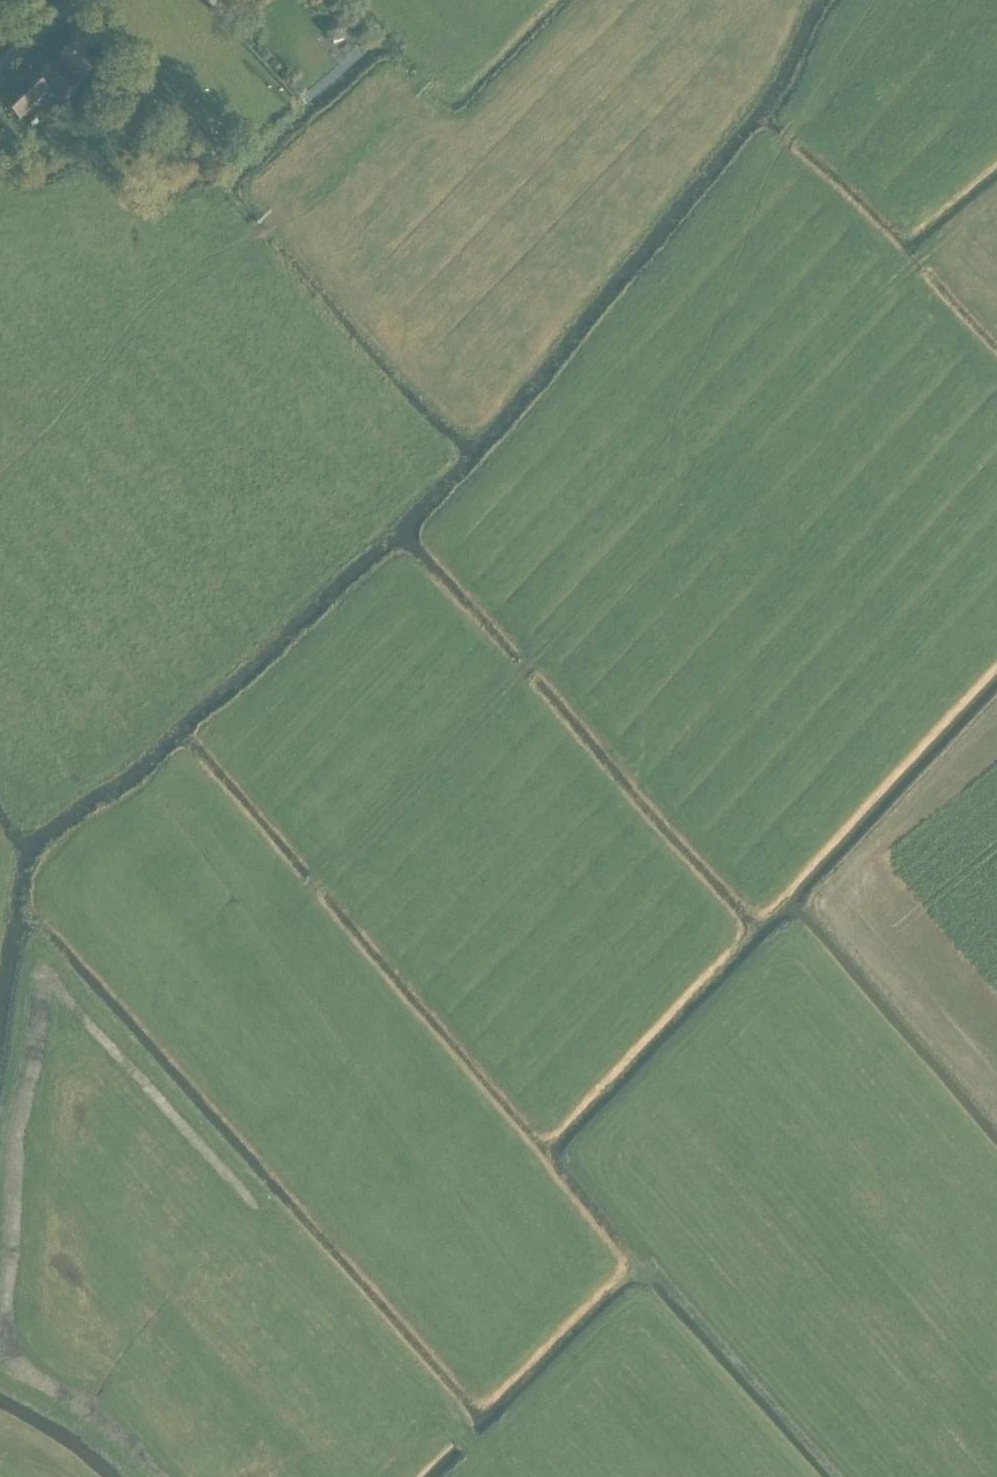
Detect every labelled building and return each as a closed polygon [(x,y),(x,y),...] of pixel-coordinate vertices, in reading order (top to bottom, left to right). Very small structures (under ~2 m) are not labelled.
[(345,41),(349,31),(342,23),(331,26),(327,36),(334,45),(345,41)] [(99,71),(85,56),(90,51),(81,42),(41,81),(39,79),(9,108),(21,121),(51,92),(64,105),(99,71)] [(6,84),(17,94),(36,75),(25,65),(6,84)]
